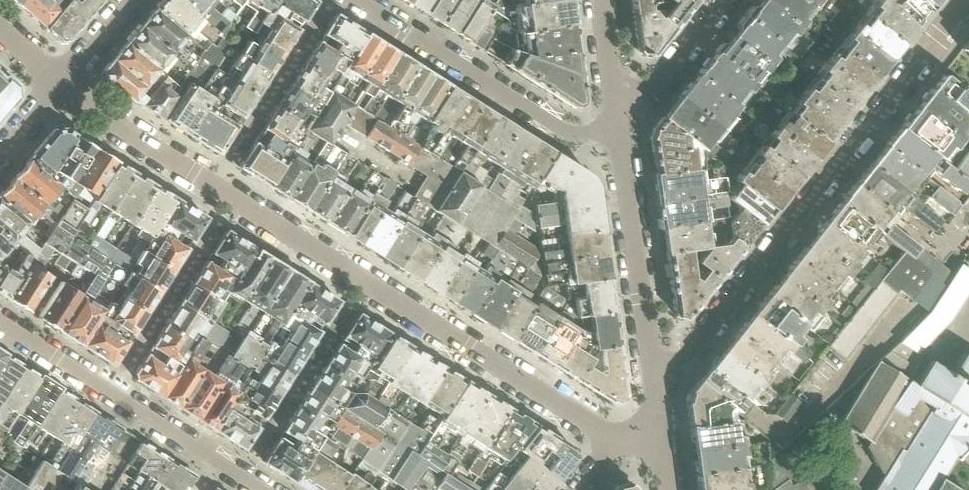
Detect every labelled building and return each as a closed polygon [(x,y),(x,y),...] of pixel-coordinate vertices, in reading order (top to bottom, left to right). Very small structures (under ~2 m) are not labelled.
[(17,3),(18,4),(19,4),(29,13),(28,13),(33,17),(43,26),(42,26),(44,28),(65,3),(67,0),(13,0),(17,3)] [(65,3),(84,19),(100,0),(67,0),(65,3)] [(183,0),(163,0),(155,9),(185,33),(192,26),(211,42),(215,46),(221,36),(223,34),(183,0)] [(214,0),(183,0),(223,34),(230,23),(229,22),(235,15),(228,8),(221,16),(209,6),(214,0)] [(258,7),(245,26),(254,32),(260,22),(268,10),(270,11),(277,0),(247,0),(258,7)] [(285,20),(290,12),(304,20),(316,1),(314,0),(277,0),(270,11),(285,20)] [(423,12),(431,0),(411,0),(409,3),(423,12)] [(439,22),(454,0),(431,0),(423,12),(439,22)] [(439,22),(454,32),(474,0),(454,0),(439,22)] [(490,36),(493,32),(491,30),(496,22),(486,16),(493,5),(486,0),(474,0),(454,32),(470,42),(479,28),(490,36)] [(574,26),(573,25),(571,7),(570,0),(542,0),(524,2),(516,4),(521,34),(574,26)] [(633,15),(650,12),(649,10),(649,4),(650,4),(649,2),(663,1),(663,0),(631,0),(633,15)] [(694,0),(671,0),(669,3),(683,14),(694,0)] [(797,28),(762,0),(760,0),(756,6),(755,6),(751,6),(744,15),(783,46),(797,28)] [(797,28),(811,11),(814,13),(816,11),(812,8),(802,0),(762,0),(797,28)] [(812,8),(819,0),(802,0),(812,8)] [(845,4),(843,2),(841,0),(830,0),(840,9),(843,6),(845,4)] [(845,4),(843,6),(849,11),(854,5),(849,0),(844,0),(843,2),(845,4)] [(888,0),(876,0),(865,14),(902,42),(914,27),(888,0)] [(930,11),(938,0),(919,0),(930,11)] [(44,28),(53,36),(57,40),(58,41),(59,40),(65,40),(67,39),(70,35),(71,35),(84,19),(65,3),(44,28)] [(651,54),(683,14),(669,3),(661,13),(658,10),(656,9),(649,10),(650,12),(633,15),(638,50),(640,52),(649,54),(651,54)] [(155,9),(141,26),(190,67),(198,56),(187,47),(186,49),(179,43),(187,35),(185,33),(155,9)] [(269,28),(263,37),(284,51),(298,29),(285,20),(270,11),(268,10),(260,22),(269,28)] [(349,60),(366,33),(336,14),(319,41),(349,60)] [(887,60),(902,42),(865,14),(851,31),(887,60)] [(783,46),(744,15),(736,24),(736,25),(737,29),(732,35),(769,64),(783,46)] [(141,26),(128,41),(160,68),(165,62),(184,78),(190,67),(141,26)] [(524,58),(577,50),(574,35),(575,35),(574,26),(521,34),(523,52),(524,58)] [(482,49),(490,36),(479,28),(470,42),(482,49)] [(887,60),(851,31),(846,38),(839,46),(876,75),(887,60)] [(382,43),(366,33),(349,60),(335,82),(330,89),(338,94),(348,78),(356,83),(359,78),(382,43)] [(762,72),(769,64),(732,35),(726,43),(722,43),(721,43),(714,52),(753,83),(761,90),(763,86),(755,80),(762,72)] [(198,56),(190,67),(184,78),(179,85),(160,117),(187,134),(210,96),(212,98),(227,75),(216,68),(230,47),(232,43),(221,36),(215,46),(211,42),(205,50),(203,48),(198,56)] [(270,73),(284,51),(263,37),(258,46),(248,40),(243,48),(234,41),(232,43),(230,47),(240,53),(270,73)] [(160,68),(128,41),(113,59),(152,92),(167,75),(160,68)] [(305,63),(335,82),(349,60),(319,41),(305,63)] [(362,109),(397,53),(382,43),(359,78),(367,83),(353,104),(362,109)] [(863,91),(876,75),(839,46),(827,62),(863,91)] [(524,58),(523,52),(515,49),(505,64),(507,66),(508,65),(520,73),(542,88),(543,88),(572,106),(571,106),(575,108),(575,107),(583,102),(584,99),(583,98),(578,60),(577,50),(524,58)] [(737,104),(753,83),(714,52),(698,73),(737,104)] [(257,94),(270,73),(240,53),(232,66),(236,69),(231,77),(257,94)] [(386,94),(395,100),(417,65),(397,53),(362,109),(375,117),(381,121),(388,110),(379,105),(386,94)] [(152,92),(113,59),(103,71),(105,82),(141,105),(152,92)] [(863,91),(827,62),(814,79),(850,108),(863,91)] [(305,63),(292,84),(321,103),(330,89),(335,82),(305,63)] [(397,131),(433,75),(417,65),(395,100),(402,104),(388,126),(397,131)] [(737,104),(698,73),(680,95),(718,127),(737,104)] [(968,117),(968,95),(942,73),(931,87),(968,117)] [(18,97),(19,97),(17,85),(6,75),(0,81),(0,118),(18,97)] [(167,75),(152,92),(141,105),(160,117),(179,85),(167,75)] [(242,116),(257,94),(231,77),(227,75),(212,98),(228,108),(242,116)] [(426,119),(448,85),(433,75),(397,131),(412,141),(420,129),(412,124),(418,114),(426,119)] [(850,108),(814,79),(801,95),(837,124),(850,108)] [(292,84),(278,105),(299,119),(307,125),(310,119),(321,103),(292,84)] [(412,141),(427,151),(463,95),(448,85),(426,119),(433,125),(428,134),(420,129),(412,141)] [(931,87),(915,107),(957,140),(964,132),(968,125),(968,117),(931,87)] [(326,137),(331,141),(334,136),(343,122),(363,135),(375,117),(362,109),(353,104),(338,94),(330,89),(321,103),(310,119),(307,125),(326,137)] [(449,134),(456,139),(479,104),(463,95),(427,151),(435,156),(449,134)] [(709,138),(718,127),(680,95),(663,116),(721,163),(728,154),(709,138)] [(824,140),(837,124),(801,95),(788,111),(824,140)] [(228,108),(212,98),(210,96),(187,134),(218,154),(237,125),(223,116),(228,108)] [(460,171),(495,115),(479,104),(456,139),(464,144),(458,155),(450,150),(443,160),(451,165),(460,171)] [(293,147),(307,125),(299,119),(278,105),(263,128),(293,147)] [(951,149),(957,140),(915,107),(900,127),(942,160),(951,149)] [(773,118),(761,109),(757,114),(769,124),(773,118)] [(826,141),(824,140),(788,111),(775,128),(813,158),(826,141)] [(433,209),(442,215),(453,222),(458,225),(483,185),(479,183),(470,177),(484,156),(493,162),(515,127),(495,115),(460,171),(433,209)] [(722,164),(721,163),(663,116),(653,128),(650,138),(652,152),(655,175),(722,165),(722,164)] [(426,205),(433,209),(460,171),(451,165),(443,160),(435,156),(427,151),(412,141),(397,131),(388,126),(381,121),(375,117),(363,135),(408,164),(425,175),(412,196),(426,205)] [(293,147),(268,185),(288,198),(310,162),(311,162),(314,157),(313,157),(326,137),(307,125),(293,147)] [(483,221),(534,140),(515,127),(493,162),(501,167),(493,179),(485,174),(479,183),(483,185),(458,225),(465,229),(471,232),(480,219),(483,221)] [(942,160),(900,127),(885,144),(926,177),(932,170),(962,193),(962,194),(967,198),(968,195),(968,182),(954,170),(942,160)] [(53,130),(28,159),(29,159),(50,177),(77,136),(65,128),(53,130)] [(268,185),(293,147),(263,128),(238,167),(268,185)] [(813,158),(775,128),(762,144),(800,175),(813,158)] [(65,189),(67,191),(95,147),(77,136),(50,177),(65,189)] [(306,210),(343,151),(347,144),(334,136),(331,141),(326,137),(313,157),(314,157),(311,162),(310,162),(288,198),(306,210)] [(515,233),(522,223),(512,217),(520,205),(524,199),(515,193),(523,182),(532,187),(538,178),(554,152),(534,140),(483,221),(480,219),(471,232),(465,229),(455,246),(452,250),(462,256),(472,263),(474,265),(483,270),(491,258),(490,258),(487,256),(489,253),(484,250),(489,243),(493,246),(501,232),(505,227),(515,233)] [(800,175),(762,144),(747,163),(785,193),(800,175)] [(956,201),(926,177),(885,144),(870,164),(941,220),(946,224),(958,210),(955,203),(956,201)] [(735,146),(731,151),(743,159),(746,155),(735,146)] [(96,196),(117,161),(95,147),(67,191),(74,197),(76,195),(78,192),(81,186),(96,196)] [(306,210),(328,223),(350,187),(341,182),(356,159),(347,153),(343,151),(306,210)] [(556,189),(558,189),(577,187),(596,184),(589,174),(575,165),(554,152),(538,178),(556,189)] [(954,170),(968,182),(968,152),(954,170)] [(65,189),(50,177),(29,159),(13,178),(60,218),(69,205),(64,202),(62,204),(56,199),(65,189)] [(109,210),(134,172),(117,161),(96,196),(93,199),(100,204),(109,210)] [(772,209),(785,193),(747,163),(734,179),(740,184),(772,209)] [(346,234),(382,176),(378,173),(380,170),(371,164),(369,167),(364,164),(350,187),(328,223),(346,234)] [(932,231),(941,220),(870,164),(856,182),(897,215),(902,208),(932,231)] [(658,200),(726,190),(724,177),(722,165),(655,175),(658,200)] [(130,223),(154,184),(134,172),(109,210),(130,223)] [(346,234),(360,243),(382,207),(386,200),(396,184),(382,176),(346,234)] [(60,218),(13,178),(0,193),(0,198),(29,222),(39,211),(52,224),(55,226),(60,218)] [(890,224),(897,215),(856,182),(841,201),(879,231),(903,251),(912,257),(920,247),(891,224),(890,224)] [(128,256),(135,261),(143,249),(157,227),(175,198),(154,184),(130,223),(139,229),(135,237),(139,240),(128,256)] [(599,210),(596,184),(577,187),(558,189),(560,201),(534,204),(536,215),(536,218),(599,210)] [(772,209),(740,184),(729,198),(740,207),(761,224),(772,209)] [(376,253),(412,196),(404,190),(390,212),(382,207),(360,243),(376,253)] [(658,200),(662,226),(707,220),(706,209),(728,206),(726,190),(658,200)] [(376,253),(398,267),(421,231),(412,225),(426,205),(412,196),(376,253)] [(29,222),(0,198),(0,229),(21,246),(17,243),(21,239),(17,236),(29,222)] [(157,227),(176,241),(181,233),(192,240),(206,218),(206,217),(175,198),(157,227)] [(60,218),(55,226),(72,235),(82,219),(88,223),(97,209),(96,209),(100,204),(93,199),(87,209),(72,200),(69,205),(60,218)] [(864,251),(879,231),(841,201),(825,220),(864,251)] [(602,230),(599,210),(536,218),(536,215),(530,211),(520,205),(512,217),(522,223),(538,233),(539,239),(602,230)] [(746,243),(761,224),(740,207),(729,222),(731,231),(746,243)] [(398,267),(417,279),(453,222),(442,215),(429,236),(421,231),(398,267)] [(707,247),(711,245),(709,231),(711,231),(716,233),(731,231),(729,222),(729,216),(707,220),(662,226),(666,253),(689,249),(707,247)] [(864,251),(825,220),(811,239),(849,270),(864,251)] [(417,279),(438,293),(462,256),(452,250),(455,246),(465,229),(458,225),(453,222),(417,279)] [(53,249),(60,253),(72,235),(55,226),(52,224),(44,234),(47,237),(38,252),(47,258),(53,249)] [(187,248),(176,241),(157,227),(143,249),(173,269),(187,248)] [(498,273),(521,237),(515,233),(505,227),(501,232),(493,246),(489,243),(484,250),(489,253),(487,256),(490,258),(491,258),(483,270),(474,265),(451,301),(472,314),(498,273)] [(21,246),(0,229),(0,256),(5,251),(12,258),(21,246)] [(226,230),(208,260),(238,279),(257,249),(226,230)] [(605,254),(602,230),(539,239),(541,250),(543,263),(605,254)] [(696,261),(706,269),(718,278),(746,243),(731,231),(732,236),(726,243),(711,245),(707,247),(696,261)] [(96,234),(87,245),(76,264),(70,274),(75,277),(86,284),(93,273),(104,256),(109,260),(116,248),(96,234)] [(76,264),(87,245),(72,235),(60,253),(54,263),(63,269),(69,260),(76,264)] [(492,326),(541,250),(521,237),(498,273),(472,314),(492,326)] [(834,288),(849,270),(811,239),(796,258),(834,288)] [(920,247),(912,257),(946,285),(954,274),(947,268),(921,246),(920,247)] [(120,284),(129,270),(135,261),(128,256),(116,248),(109,260),(104,256),(93,273),(117,289),(120,284)] [(135,261),(129,270),(160,289),(173,269),(143,249),(135,261)] [(238,279),(230,291),(242,299),(268,257),(257,249),(238,279)] [(692,277),(689,249),(666,253),(674,312),(674,314),(676,317),(684,319),(686,318),(688,316),(718,278),(706,269),(697,280),(694,277),(692,277)] [(492,326),(511,339),(534,303),(526,298),(544,269),(543,263),(541,250),(492,326)] [(929,312),(946,285),(912,257),(903,251),(888,269),(872,289),(858,307),(848,320),(829,344),(845,358),(899,289),(911,299),(912,299),(929,312)] [(34,258),(8,298),(28,311),(51,276),(51,275),(41,268),(47,258),(38,252),(34,258)] [(8,298),(34,258),(26,253),(14,271),(2,263),(0,266),(0,293),(8,298)] [(608,277),(605,254),(543,263),(544,269),(546,285),(608,277)] [(438,293),(451,301),(474,265),(472,263),(462,256),(438,293)] [(237,325),(246,330),(250,332),(289,270),(268,257),(242,299),(250,304),(237,325)] [(834,288),(796,258),(781,276),(820,307),(834,288)] [(230,291),(238,279),(208,260),(193,282),(220,298),(225,290),(229,293),(230,291)] [(866,283),(865,284),(872,289),(888,269),(880,263),(878,262),(870,271),(874,274),(870,279),(871,279),(867,284),(866,283)] [(929,312),(900,341),(919,352),(950,320),(968,292),(968,268),(961,263),(954,274),(946,285),(929,312)] [(146,311),(160,289),(129,270),(120,284),(125,287),(120,294),(146,311)] [(281,324),(289,311),(307,281),(289,270),(250,332),(246,330),(244,334),(240,340),(261,354),(270,340),(260,337),(273,318),(281,324)] [(103,314),(102,313),(110,300),(114,303),(120,294),(125,287),(120,284),(117,289),(93,273),(86,284),(79,295),(57,329),(83,346),(103,314)] [(820,307),(781,276),(766,295),(805,325),(812,331),(826,313),(820,307)] [(613,312),(608,277),(546,285),(568,299),(574,298),(575,309),(577,317),(579,316),(613,312)] [(289,311),(307,323),(312,315),(325,322),(338,301),(307,281),(289,311)] [(57,329),(79,295),(62,282),(61,282),(38,317),(57,329)] [(224,301),(220,298),(193,282),(182,300),(212,320),(224,301)] [(851,302),(858,307),(872,289),(865,284),(851,302)] [(511,339),(534,353),(561,310),(568,299),(546,285),(534,303),(511,339)] [(102,313),(103,314),(133,332),(146,311),(120,294),(114,303),(110,300),(102,313)] [(790,344),(805,325),(766,295),(752,313),(790,344)] [(556,367),(575,337),(579,329),(568,322),(575,309),(574,298),(568,299),(561,310),(534,353),(556,367)] [(228,330),(212,320),(182,300),(166,325),(191,341),(197,332),(202,335),(218,346),(220,343),(232,352),(238,344),(227,333),(228,330)] [(848,319),(855,309),(849,304),(841,314),(848,319)] [(288,332),(284,338),(306,352),(319,331),(307,323),(289,311),(281,324),(279,327),(288,332)] [(582,330),(579,329),(575,337),(587,345),(592,343),(592,348),(618,344),(615,325),(613,312),(579,316),(582,330)] [(776,362),(790,344),(752,313),(738,331),(776,362)] [(127,342),(133,332),(103,314),(83,346),(108,362),(115,361),(127,342)] [(370,363),(389,333),(359,314),(345,336),(340,343),(370,363)] [(186,350),(191,341),(166,325),(153,345),(183,365),(191,353),(186,350)] [(761,380),(776,362),(738,331),(723,350),(761,380)] [(389,333),(370,363),(366,369),(378,376),(376,380),(373,378),(370,384),(365,381),(361,378),(360,378),(356,384),(356,385),(352,392),(364,392),(375,400),(409,346),(389,333)] [(183,365),(163,397),(181,408),(206,370),(204,368),(209,360),(201,355),(205,347),(214,353),(218,346),(202,335),(191,353),(183,365)] [(622,377),(618,344),(592,348),(592,343),(587,345),(575,337),(556,367),(610,401),(611,401),(617,402),(618,403),(620,402),(620,401),(623,396),(624,396),(625,394),(624,394),(622,377)] [(261,354),(291,374),(304,354),(306,352),(284,338),(279,346),(270,340),(261,354)] [(198,420),(223,381),(225,378),(232,383),(244,365),(251,369),(261,354),(240,340),(238,344),(232,352),(230,356),(229,355),(215,376),(206,370),(181,408),(198,420)] [(900,341),(889,351),(878,360),(877,360),(869,373),(838,422),(869,441),(866,445),(881,472),(884,473),(874,489),(957,489),(940,480),(941,479),(941,478),(954,457),(954,458),(955,457),(957,458),(958,459),(959,458),(968,441),(968,435),(968,434),(968,433),(968,418),(967,416),(968,413),(968,353),(964,350),(950,372),(929,359),(914,383),(907,378),(922,354),(919,352),(900,341)] [(340,343),(326,365),(350,381),(356,384),(360,378),(361,378),(366,369),(370,363),(340,343)] [(797,348),(808,358),(813,362),(817,358),(800,344),(797,348)] [(163,397),(183,365),(153,345),(135,373),(134,373),(136,380),(163,397)] [(398,389),(407,394),(429,358),(409,346),(375,400),(386,407),(398,389)] [(805,362),(808,358),(797,348),(793,353),(805,362)] [(761,380),(723,350),(708,368),(746,399),(761,380)] [(23,365),(7,354),(0,364),(0,402),(23,365)] [(278,395),(291,374),(261,354),(251,369),(260,375),(256,382),(278,395)] [(421,403),(444,367),(429,358),(407,394),(400,404),(415,413),(421,403)] [(42,377),(23,365),(0,402),(0,421),(9,408),(19,414),(42,377)] [(326,365),(313,386),(343,405),(352,392),(356,385),(356,384),(350,381),(326,365)] [(427,413),(418,427),(409,421),(396,442),(379,471),(390,479),(409,450),(417,455),(465,380),(444,367),(421,403),(437,413),(434,417),(427,413)] [(749,401),(746,399),(708,368),(701,378),(698,382),(740,414),(749,401)] [(264,418),(278,395),(256,382),(248,376),(243,384),(242,383),(238,390),(233,398),(250,409),(264,418)] [(24,446),(60,389),(42,377),(19,414),(28,420),(18,434),(9,428),(9,429),(4,436),(12,441),(7,449),(17,455),(24,446)] [(462,433),(491,397),(465,380),(417,455),(427,462),(425,465),(439,474),(441,470),(450,456),(447,454),(436,447),(447,430),(458,437),(462,433)] [(213,429),(233,398),(238,390),(223,381),(198,420),(213,429)] [(740,414),(698,382),(689,392),(686,402),(690,427),(737,420),(746,419),(740,414)] [(313,386),(297,409),(323,426),(327,419),(333,422),(343,405),(313,386)] [(53,436),(77,399),(60,389),(24,446),(30,449),(33,446),(34,446),(44,431),(53,436)] [(386,407),(375,400),(364,392),(352,392),(343,405),(342,407),(383,432),(396,442),(409,421),(386,407)] [(786,422),(801,402),(790,393),(775,413),(786,422)] [(479,451),(512,411),(491,397),(462,433),(458,437),(452,445),(447,454),(450,456),(441,470),(472,489),(484,489),(486,487),(455,467),(459,461),(457,460),(468,443),(479,451)] [(233,398),(213,429),(244,449),(257,427),(245,418),(250,409),(233,398)] [(40,458),(42,460),(56,469),(68,451),(79,433),(94,410),(77,399),(53,436),(63,442),(53,457),(56,459),(54,462),(43,454),(40,458)] [(345,448),(361,459),(368,448),(370,449),(383,432),(342,407),(333,422),(331,425),(336,428),(329,439),(328,440),(337,446),(344,450),(345,448)] [(315,450),(314,450),(329,460),(337,446),(328,440),(329,439),(323,436),(328,429),(323,426),(297,409),(284,430),(315,450)] [(94,410),(79,433),(108,450),(122,428),(94,410)] [(512,411),(479,451),(467,470),(477,476),(488,459),(490,458),(500,464),(503,458),(532,423),(512,411)] [(741,444),(737,420),(690,427),(693,450),(741,444)] [(2,434),(4,436),(9,429),(0,423),(0,433),(2,434)] [(548,453),(559,440),(536,425),(518,448),(518,449),(536,462),(545,451),(548,453)] [(264,462),(294,481),(314,450),(315,450),(284,430),(264,462)] [(379,471),(396,442),(383,432),(370,449),(368,448),(361,459),(362,460),(379,471)] [(79,433),(68,451),(96,469),(103,459),(91,452),(94,448),(105,455),(108,450),(79,433)] [(536,462),(559,479),(575,460),(575,459),(573,449),(573,448),(559,440),(548,453),(545,451),(536,462)] [(772,458),(782,452),(780,448),(769,440),(769,448),(767,448),(767,453),(770,453),(769,454),(772,458)] [(154,481),(168,458),(142,441),(127,464),(154,481)] [(744,467),(741,444),(693,450),(696,473),(744,467)] [(559,479),(536,462),(518,449),(518,448),(512,456),(521,463),(514,472),(538,489),(551,489),(559,479)] [(350,474),(329,460),(314,450),(294,481),(307,489),(338,489),(350,474)] [(417,455),(409,450),(390,479),(396,483),(406,489),(413,481),(425,465),(427,462),(417,455)] [(90,478),(96,469),(68,451),(56,469),(63,473),(78,483),(84,488),(87,482),(76,475),(78,471),(90,478)] [(154,481),(169,489),(186,489),(194,477),(195,475),(168,458),(154,481)] [(792,484),(787,477),(772,458),(767,464),(770,489),(796,489),(792,484)] [(40,487),(45,479),(55,485),(63,473),(56,469),(42,460),(34,471),(22,489),(38,489),(40,487)] [(379,471),(362,460),(357,466),(366,472),(361,479),(352,473),(350,474),(338,489),(363,489),(368,485),(373,477),(376,473),(377,473),(379,471)] [(154,481),(127,464),(125,468),(135,474),(132,479),(122,473),(116,482),(129,489),(148,489),(154,481)] [(441,470),(439,474),(425,465),(413,481),(422,488),(424,489),(472,489),(441,470)] [(34,471),(25,467),(15,479),(5,473),(0,480),(0,489),(22,489),(34,471)] [(744,467),(696,473),(698,489),(747,489),(744,467)] [(514,472),(508,479),(499,472),(492,481),(504,489),(538,489),(514,472)] [(154,481),(148,489),(169,489),(154,481)] [(422,488),(413,481),(406,489),(424,489),(422,488)] [(492,481),(486,487),(484,489),(504,489),(492,481)] [(111,489),(129,489),(116,482),(111,489)]
